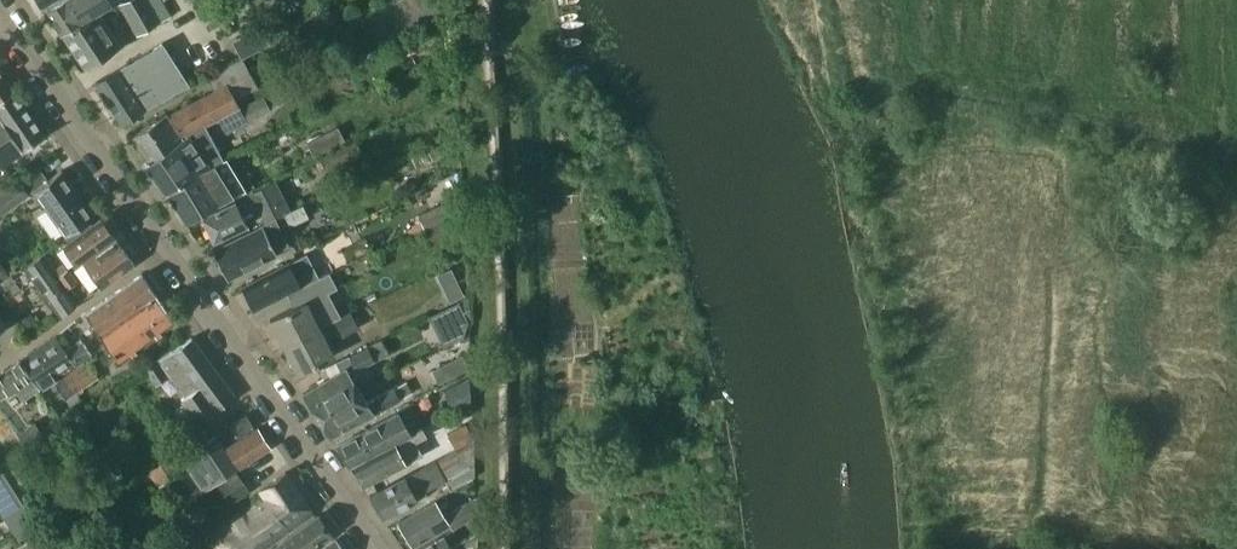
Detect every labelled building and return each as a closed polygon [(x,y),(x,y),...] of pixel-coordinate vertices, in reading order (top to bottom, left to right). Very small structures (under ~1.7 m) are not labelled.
[(81,23),(107,6),(117,0),(62,0),(45,10),(61,33),(63,33),(81,23)] [(117,4),(135,37),(171,17),(162,0),(125,0),(117,4)] [(81,23),(63,33),(85,67),(120,46),(100,15),(83,26),(81,23)] [(240,58),(242,58),(270,43),(260,25),(230,41),(240,58)] [(122,122),(189,82),(164,43),(96,83),(122,122)] [(206,76),(213,91),(169,115),(167,113),(132,137),(148,162),(193,132),(205,125),(217,119),(240,106),(236,98),(258,87),(242,58),(240,58),(206,76)] [(14,90),(0,72),(0,101),(14,90)] [(0,101),(0,165),(45,135),(14,90),(0,101)] [(270,110),(264,100),(264,99),(241,109),(240,106),(217,119),(226,135),(270,110)] [(193,132),(148,162),(167,189),(199,170),(213,163),(222,159),(205,125),(193,132)] [(345,141),(337,126),(306,143),(313,157),(345,141)] [(199,170),(167,189),(185,219),(246,190),(227,157),(222,159),(199,170)] [(62,170),(34,190),(66,237),(95,217),(62,170)] [(30,192),(20,178),(0,192),(0,215),(30,192)] [(275,180),(253,192),(202,215),(214,239),(247,223),(242,214),(259,205),(267,222),(275,219),(274,218),(290,210),(275,180)] [(454,199),(427,211),(433,223),(459,211),(454,199)] [(301,207),(285,215),(290,226),(307,218),(301,207)] [(115,236),(101,218),(65,245),(78,263),(115,236)] [(275,219),(267,222),(261,226),(261,227),(214,251),(228,279),(277,254),(269,236),(281,230),(275,219)] [(103,286),(135,262),(117,238),(85,261),(103,286)] [(280,268),(244,286),(255,308),(287,291),(288,294),(319,279),(310,262),(306,254),(288,263),(280,268)] [(42,255),(34,261),(24,268),(35,284),(58,317),(76,304),(66,289),(57,277),(52,269),(42,255)] [(63,262),(52,269),(57,277),(68,269),(63,262)] [(69,268),(68,269),(57,277),(66,289),(78,281),(69,268)] [(451,269),(438,275),(443,286),(456,280),(451,269)] [(99,330),(155,292),(143,274),(87,312),(99,330)] [(319,279),(288,294),(295,306),(270,319),(284,346),(340,316),(328,293),(336,289),(330,278),(329,274),(319,279)] [(118,362),(176,321),(156,295),(100,333),(118,362)] [(438,312),(446,328),(470,316),(462,300),(438,312)] [(340,316),(284,346),(298,372),(334,353),(327,341),(340,334),(341,336),(358,328),(350,312),(341,317),(340,316)] [(21,359),(41,389),(52,381),(65,400),(77,392),(75,390),(74,391),(63,375),(77,366),(65,349),(57,336),(21,359)] [(196,420),(233,395),(191,337),(156,359),(145,368),(155,383),(167,374),(165,370),(167,369),(185,395),(180,397),(183,402),(175,409),(175,412),(183,423),(186,424),(194,418),(196,420)] [(77,366),(86,360),(92,356),(81,338),(65,349),(77,366)] [(368,347),(375,361),(388,354),(381,341),(368,347)] [(352,378),(357,374),(356,371),(355,370),(375,361),(368,347),(349,358),(348,356),(334,364),(338,371),(302,394),(317,417),(359,390),(352,378)] [(41,389),(21,359),(0,373),(0,398),(14,389),(22,401),(41,389)] [(98,378),(86,360),(77,366),(63,375),(74,391),(75,390),(77,392),(98,378)] [(433,371),(439,383),(451,377),(445,365),(433,371)] [(469,378),(444,391),(455,412),(471,404),(469,378)] [(359,390),(317,417),(330,437),(374,414),(412,393),(405,382),(367,402),(359,390)] [(336,446),(350,468),(411,435),(398,412),(336,446)] [(240,435),(253,426),(246,415),(233,422),(240,435)] [(34,422),(17,433),(27,448),(44,437),(34,422)] [(456,445),(471,435),(464,423),(448,433),(456,445)] [(226,448),(239,467),(270,447),(258,429),(226,448)] [(421,430),(411,435),(350,468),(362,488),(421,456),(414,442),(424,436),(421,430)] [(195,486),(198,490),(200,492),(204,490),(212,484),(238,468),(225,449),(215,434),(193,449),(194,451),(182,457),(191,469),(186,472),(195,486)] [(450,490),(473,477),(471,442),(435,463),(432,461),(368,497),(381,520),(417,500),(417,498),(426,493),(426,491),(445,480),(450,490)] [(181,474),(170,457),(147,472),(157,489),(181,474)] [(0,465),(0,512),(19,541),(44,524),(4,463),(0,465)] [(216,485),(222,495),(242,482),(236,471),(216,485)] [(314,513),(286,472),(261,487),(266,497),(209,535),(197,546),(200,548),(263,548),(314,513)] [(476,496),(465,503),(445,517),(434,500),(397,523),(412,547),(450,525),(452,529),(473,516),(478,514),(476,496)] [(333,536),(318,515),(285,539),(285,540),(273,548),(314,548),(333,536)] [(475,533),(451,547),(448,542),(457,536),(453,529),(420,548),(475,548),(475,533)] [(23,546),(24,548),(47,548),(39,536),(23,546)] [(335,539),(320,548),(342,548),(335,539)]
